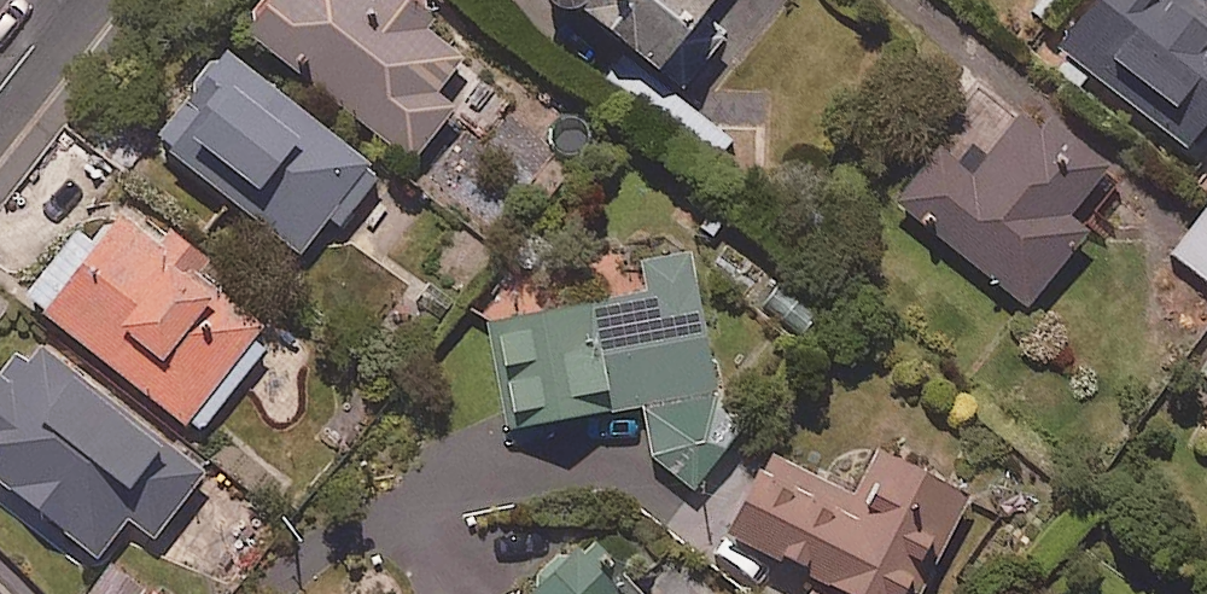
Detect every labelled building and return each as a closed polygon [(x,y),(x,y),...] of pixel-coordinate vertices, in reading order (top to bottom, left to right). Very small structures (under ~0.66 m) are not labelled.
[(464,67),(430,41),(438,31),(397,0),(269,0),(239,38),(413,171),(455,115),(437,101),(464,67)] [(657,84),(721,0),(546,0),(657,84)] [(1061,58),(1194,161),(1206,144),(1206,0),(1105,0),(1061,58)] [(379,182),(224,63),(156,152),(311,271),(379,182)] [(1110,177),(1021,104),(975,159),(951,139),(899,203),(1030,311),(1088,240),(1070,225),(1110,177)] [(1171,259),(1206,290),(1206,217),(1171,259)] [(160,256),(118,225),(90,261),(72,247),(42,286),(63,303),(46,325),(196,439),(260,355),(261,332),(198,284),(207,273),(169,243),(160,256)] [(718,411),(689,262),(640,272),(646,304),(489,334),(511,444),(643,418),(650,454),(693,495),(739,444),(718,411)] [(31,347),(0,384),(0,492),(92,570),(130,526),(153,545),(206,482),(178,458),(171,466),(31,347)] [(776,457),(726,534),(815,592),(813,593),(909,593),(963,512),(878,456),(846,503),(776,457)] [(586,553),(545,593),(627,593),(586,553)]
